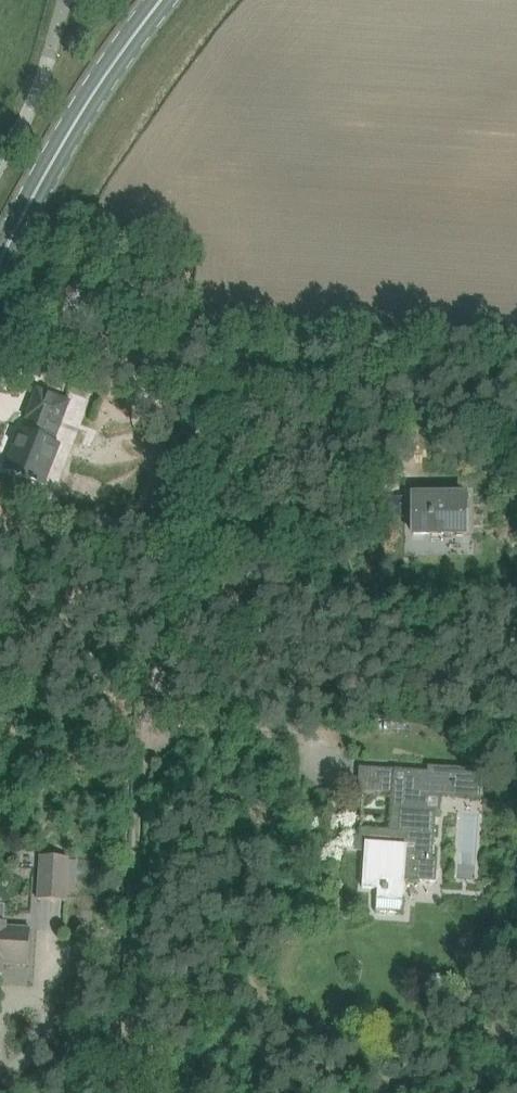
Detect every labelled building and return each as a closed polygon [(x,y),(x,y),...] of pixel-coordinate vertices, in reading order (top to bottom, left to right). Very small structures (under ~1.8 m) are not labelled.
[(22,430),(6,470),(26,478),(44,484),(60,443),(53,441),(66,407),(58,404),(60,399),(38,391),(28,417),(32,419),(27,432),(22,430)] [(466,494),(414,494),(414,535),(466,534),(466,494)] [(360,767),(358,793),(380,795),(393,796),(391,830),(391,831),(361,829),(360,843),(366,844),(363,888),(379,889),(377,911),(385,912),(403,913),(406,880),(413,880),(437,882),(439,859),(433,859),(435,812),(428,811),(430,791),(475,794),(476,776),(429,773),(382,770),(382,769),(360,767)] [(77,878),(68,878),(69,858),(41,856),(38,899),(66,901),(67,892),(76,892),(77,878)] [(0,923),(0,975),(3,975),(4,963),(29,965),(31,929),(6,928),(6,923),(0,923)]
